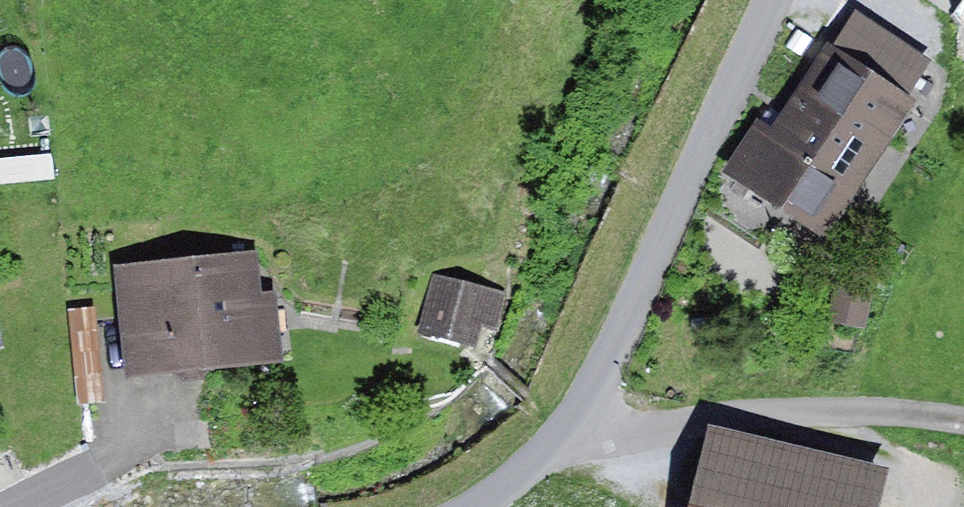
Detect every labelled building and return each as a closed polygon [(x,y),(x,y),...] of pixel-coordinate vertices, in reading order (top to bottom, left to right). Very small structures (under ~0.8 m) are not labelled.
[(857,17),(835,51),(909,100),(932,66),(857,17)] [(835,51),(831,48),(774,134),(756,123),(719,179),(823,248),(918,106),(909,100),(835,51)] [(0,164),(0,189),(55,184),(53,159),(0,164)] [(261,260),(116,273),(127,386),(283,371),(276,296),(264,297),(261,260)] [(504,298),(435,279),(419,337),(475,352),(482,326),(495,330),(504,298)] [(835,292),(828,328),(866,335),(873,299),(835,292)] [(97,309),(67,312),(77,407),(107,404),(97,309)] [(707,431),(689,506),(883,506),(891,475),(707,431)]
